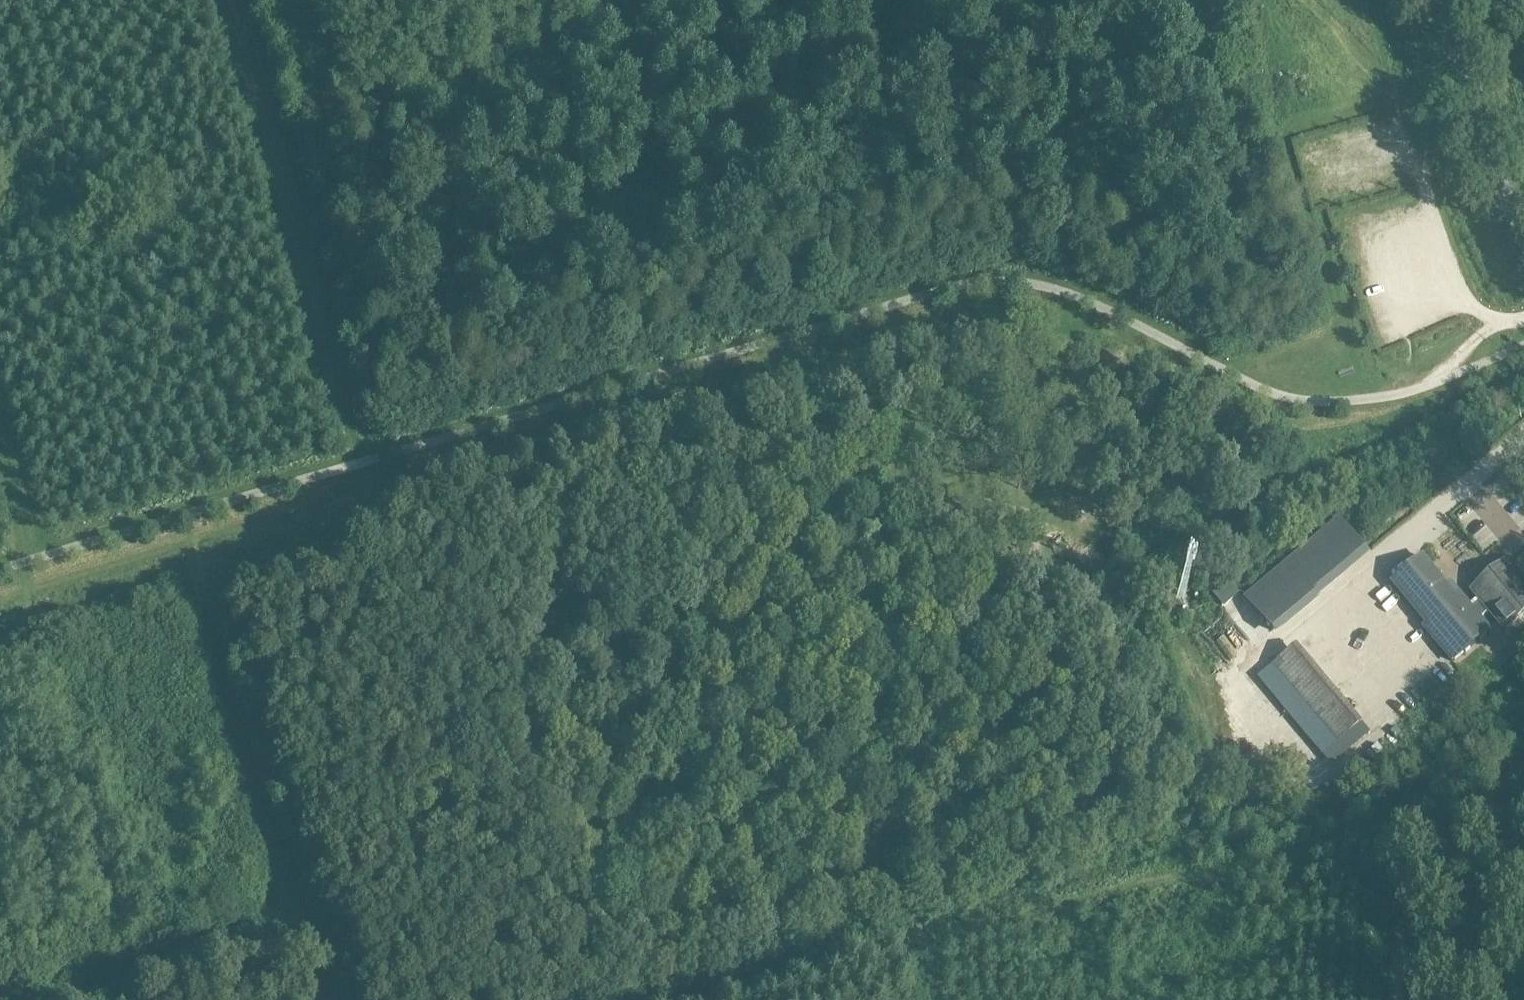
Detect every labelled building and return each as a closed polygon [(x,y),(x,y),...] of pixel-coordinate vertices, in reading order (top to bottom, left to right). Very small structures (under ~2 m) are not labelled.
[(1301,610),(1373,550),(1347,519),(1249,604),(1268,625),(1275,632),(1301,610)] [(1423,557),(1392,583),(1427,624),(1423,627),(1453,662),(1490,631),(1480,619),(1489,611),(1505,630),(1523,615),(1523,578),(1509,560),(1472,591),(1480,601),(1471,608),(1460,595),(1457,598),(1423,557)] [(1366,722),(1296,641),(1259,672),(1329,753),(1366,722)] [(1441,686),(1459,683),(1457,671),(1439,674),(1441,686)]
